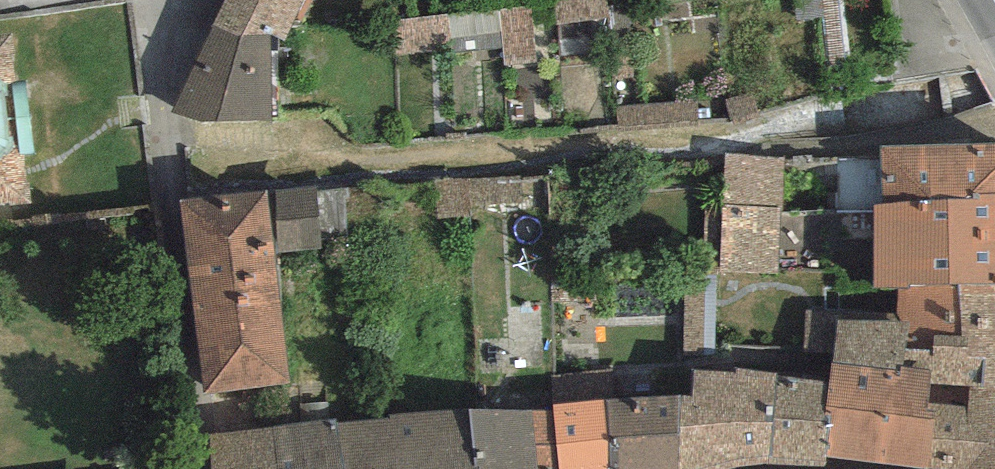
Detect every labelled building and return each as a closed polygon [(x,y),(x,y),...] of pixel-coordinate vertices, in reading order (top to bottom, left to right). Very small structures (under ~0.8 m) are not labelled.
[(213,28),(270,37),(285,40),(295,19),(303,0),(224,0),(211,27),(213,28)] [(295,19),(304,22),(314,0),(303,0),(295,19)] [(557,24),(611,18),(609,0),(554,0),(557,24)] [(796,22),(821,19),(826,60),(850,57),(843,0),(793,0),(796,22)] [(532,7),(387,22),(390,55),(450,49),(450,53),(502,47),(504,65),(538,61),(532,7)] [(30,193),(11,28),(0,29),(0,196),(30,193)] [(270,37),(213,28),(171,111),(201,122),(273,121),(270,37)] [(725,100),(731,121),(759,114),(753,91),(725,100)] [(697,99),(616,107),(618,130),(699,122),(697,99)] [(878,145),(879,201),(970,200),(970,193),(994,193),(994,143),(878,145)] [(317,185),(275,188),(281,251),(323,247),(317,185)] [(265,190),(179,200),(202,393),(288,383),(265,190)] [(970,193),(970,200),(879,201),(873,201),(874,286),(896,286),(958,285),(994,285),(994,193),(970,193)] [(836,320),(830,361),(931,369),(931,335),(959,334),(958,285),(896,286),(899,321),(836,320)] [(929,384),(970,386),(994,387),(994,285),(958,285),(959,334),(931,335),(931,369),(929,384)] [(931,369),(830,361),(829,382),(825,414),(832,415),(826,457),(928,468),(935,403),(927,403),(929,384),(931,369)] [(680,395),(681,468),(738,468),(767,463),(778,375),(779,372),(736,368),(736,372),(694,371),(692,395),(680,395)] [(829,382),(778,375),(767,463),(825,467),(826,457),(832,415),(825,414),(829,382)] [(970,386),(967,406),(935,403),(928,468),(930,468),(994,468),(994,387),(970,386)] [(533,409),(537,468),(681,468),(680,395),(552,405),(553,409),(533,409)] [(391,420),(394,468),(537,468),(533,409),(391,413),(391,420)] [(271,426),(277,468),(394,468),(391,420),(338,424),(335,419),(271,426)] [(271,426),(206,433),(209,468),(277,468),(271,426)]
